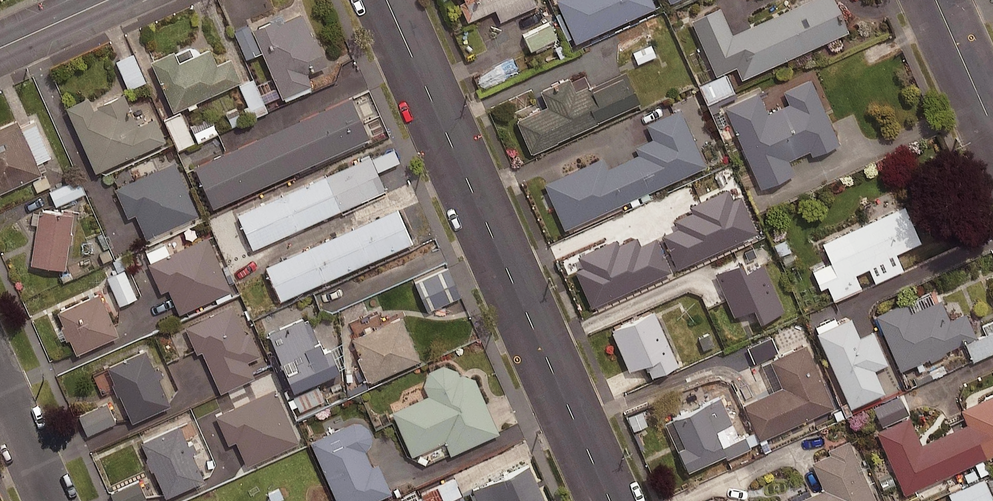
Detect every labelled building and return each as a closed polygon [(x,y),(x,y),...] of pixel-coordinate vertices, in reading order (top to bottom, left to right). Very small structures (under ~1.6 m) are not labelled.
[(650,0),(557,0),(573,38),(652,4),(650,0)] [(688,16),(713,72),(734,63),(739,75),(845,29),(832,0),(799,0),(729,30),(718,4),(688,16)] [(271,15),(248,25),(279,94),(309,81),(304,69),(323,61),(312,35),(310,36),(298,9),(274,20),(271,15)] [(557,35),(552,22),(525,34),(531,47),(557,35)] [(621,42),(615,32),(594,44),(600,54),(621,42)] [(623,55),(627,64),(636,60),(638,62),(656,54),(651,43),(623,55)] [(169,47),(146,57),(169,107),(237,77),(227,54),(213,60),(205,44),(174,58),(169,47)] [(145,79),(133,52),(117,58),(128,86),(145,79)] [(566,74),(538,86),(545,103),(514,116),(529,149),(639,101),(624,66),(572,88),(566,74)] [(844,70),(748,111),(762,144),(795,130),(805,154),(869,127),(844,70)] [(734,89),(726,72),(700,84),(708,101),(734,89)] [(268,109),(253,77),(239,84),(255,115),(268,109)] [(83,94),(62,103),(91,167),(160,136),(150,114),(134,122),(119,89),(92,101),(93,103),(89,105),(83,94)] [(346,93),(191,162),(209,204),(365,134),(346,93)] [(703,163),(677,106),(644,121),(650,136),(632,144),(636,151),(605,165),(601,155),(543,181),(563,225),(703,163)] [(182,111),(165,119),(178,147),(195,140),(182,111)] [(0,122),(0,187),(37,171),(13,116),(0,122)] [(191,125),(197,140),(217,131),(211,116),(191,125)] [(367,152),(234,211),(249,245),(382,186),(367,152)] [(195,212),(171,158),(111,185),(124,214),(132,211),(143,235),(195,212)] [(84,191),(78,177),(50,189),(56,203),(84,191)] [(734,201),(728,188),(691,204),(694,211),(677,218),(681,226),(664,233),(678,266),(756,232),(742,197),(734,201)] [(902,202),(821,240),(838,277),(920,239),(902,202)] [(393,204),(261,263),(276,297),(409,239),(393,204)] [(69,210),(34,205),(26,260),(61,265),(69,210)] [(259,271),(232,213),(208,224),(235,283),(259,271)] [(654,276),(626,213),(589,229),(606,269),(585,278),(596,301),(654,276)] [(204,234),(145,260),(158,289),(165,286),(176,311),(228,287),(204,234)] [(788,235),(772,242),(777,256),(793,249),(788,235)] [(746,270),(741,259),(716,270),(734,314),(751,307),(757,320),(782,309),(763,263),(746,270)] [(460,294),(448,266),(415,280),(428,309),(460,294)] [(137,295),(123,267),(107,275),(120,303),(137,295)] [(114,331),(94,289),(53,308),(60,322),(56,323),(62,336),(65,335),(72,350),(114,331)] [(903,298),(872,312),(897,368),(975,334),(964,308),(947,316),(938,296),(908,309),(903,298)] [(242,330),(229,302),(182,324),(194,350),(199,347),(218,389),(251,374),(244,358),(257,352),(246,328),(242,330)] [(675,361),(649,306),(607,325),(626,368),(643,360),(649,373),(675,361)] [(417,356),(397,311),(348,333),(367,378),(417,356)] [(305,314),(265,330),(288,383),(333,364),(324,342),(318,345),(305,314)] [(848,315),(814,331),(848,405),(882,389),(872,367),(886,361),(871,329),(857,335),(848,315)] [(832,404),(804,341),(767,357),(779,384),(741,401),(757,437),(832,404)] [(141,346),(102,363),(128,419),(167,401),(141,346)] [(496,430),(472,376),(457,372),(455,367),(440,362),(425,369),(420,382),(425,392),(389,408),(409,453),(442,438),(448,452),(496,430)] [(272,385),(212,413),(225,442),(233,438),(244,463),(296,439),(272,385)] [(959,407),(966,422),(918,443),(906,416),(876,429),(903,490),(992,451),(992,392),(959,407)] [(700,401),(668,414),(681,442),(673,445),(683,467),(722,450),(700,401)] [(115,421),(107,402),(81,414),(88,432),(115,421)] [(375,460),(369,462),(362,448),(369,441),(369,433),(366,425),(359,419),(350,419),(306,439),(335,500),(366,500),(389,490),(375,460)] [(175,421),(137,438),(162,494),(200,476),(175,421)] [(847,436),(825,446),(827,451),(809,459),(821,487),(788,500),(876,500),(847,436)] [(469,487),(476,500),(544,500),(525,461),(469,487)] [(453,476),(424,491),(429,500),(445,500),(461,493),(453,476)] [(139,480),(111,492),(115,500),(135,500),(146,496),(139,480)] [(415,490),(401,496),(403,500),(420,500),(415,490)]
